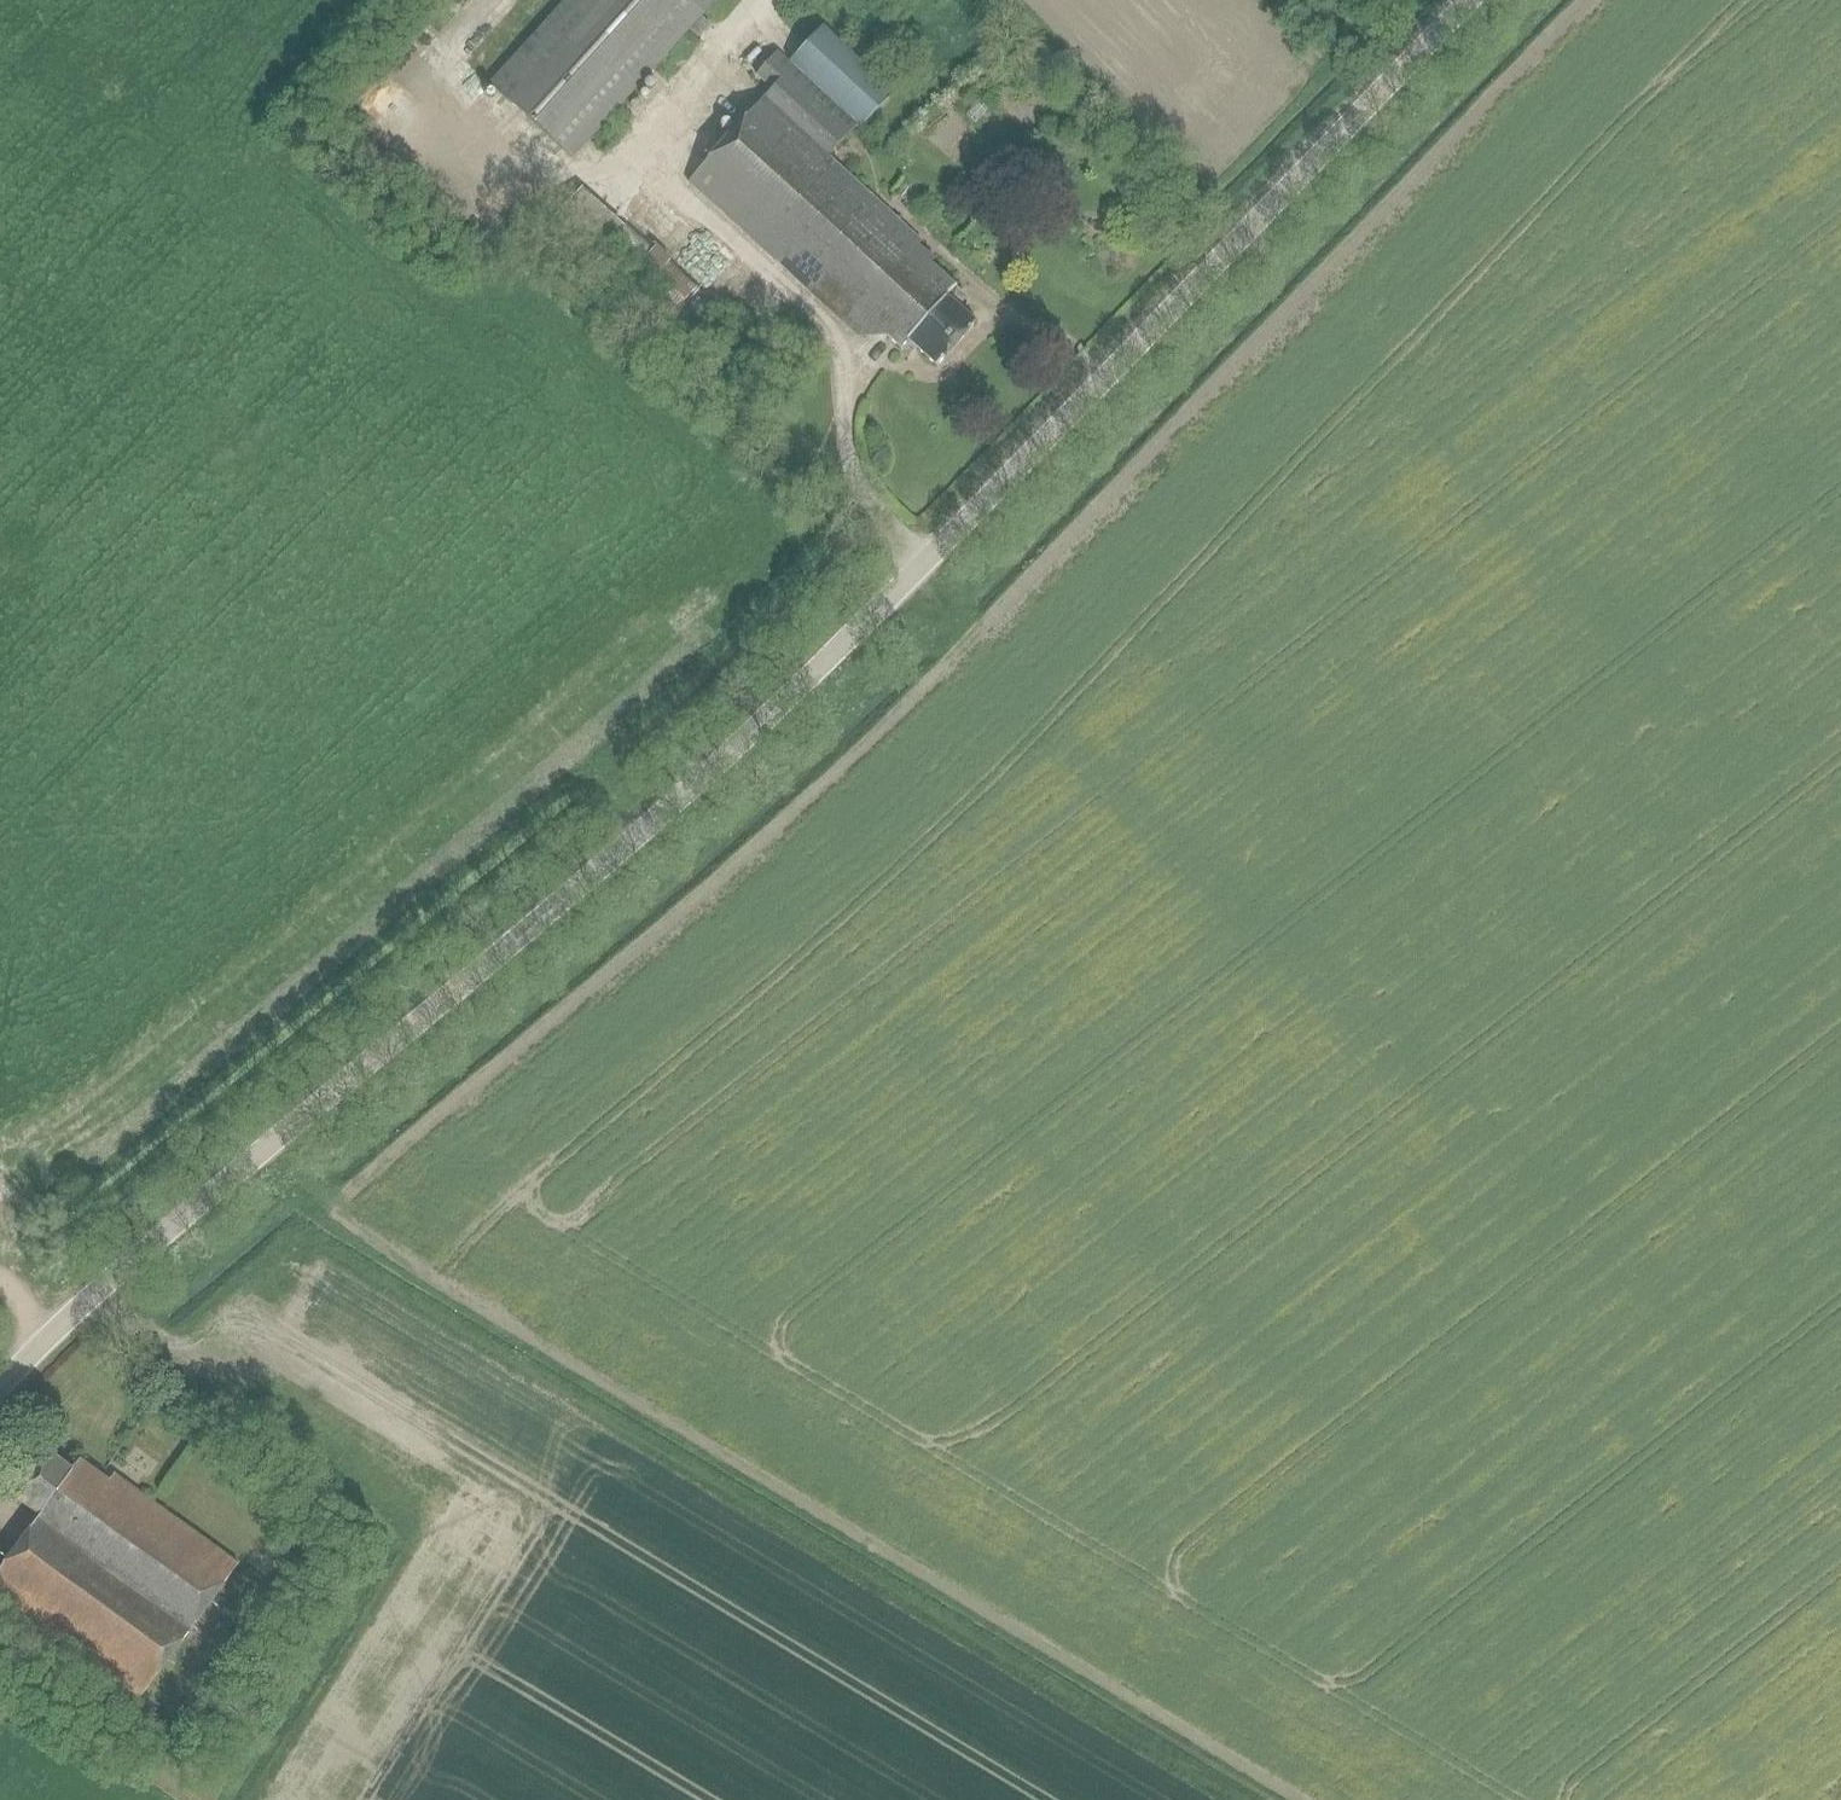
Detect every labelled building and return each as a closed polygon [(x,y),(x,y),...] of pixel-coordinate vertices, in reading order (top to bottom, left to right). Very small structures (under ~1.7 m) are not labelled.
[(491,85),(574,159),(689,30),(700,18),(716,0),(567,0),(491,85)] [(862,129),(895,94),(825,29),(791,63),(862,129)] [(773,90),(688,183),(874,351),(887,337),(901,349),(908,341),(937,367),(975,325),(957,309),(967,299),(955,288),(957,287),(931,263),(934,259),(919,245),(922,241),(829,157),(858,126),(778,52),(757,75),(773,90)] [(993,206),(982,196),(969,210),(980,221),(993,206)] [(625,229),(595,263),(667,327),(701,288),(629,224),(625,229)] [(239,1564),(114,1475),(109,1481),(80,1460),(73,1470),(48,1452),(15,1497),(40,1516),(0,1571),(0,1596),(141,1699),(239,1564)]
